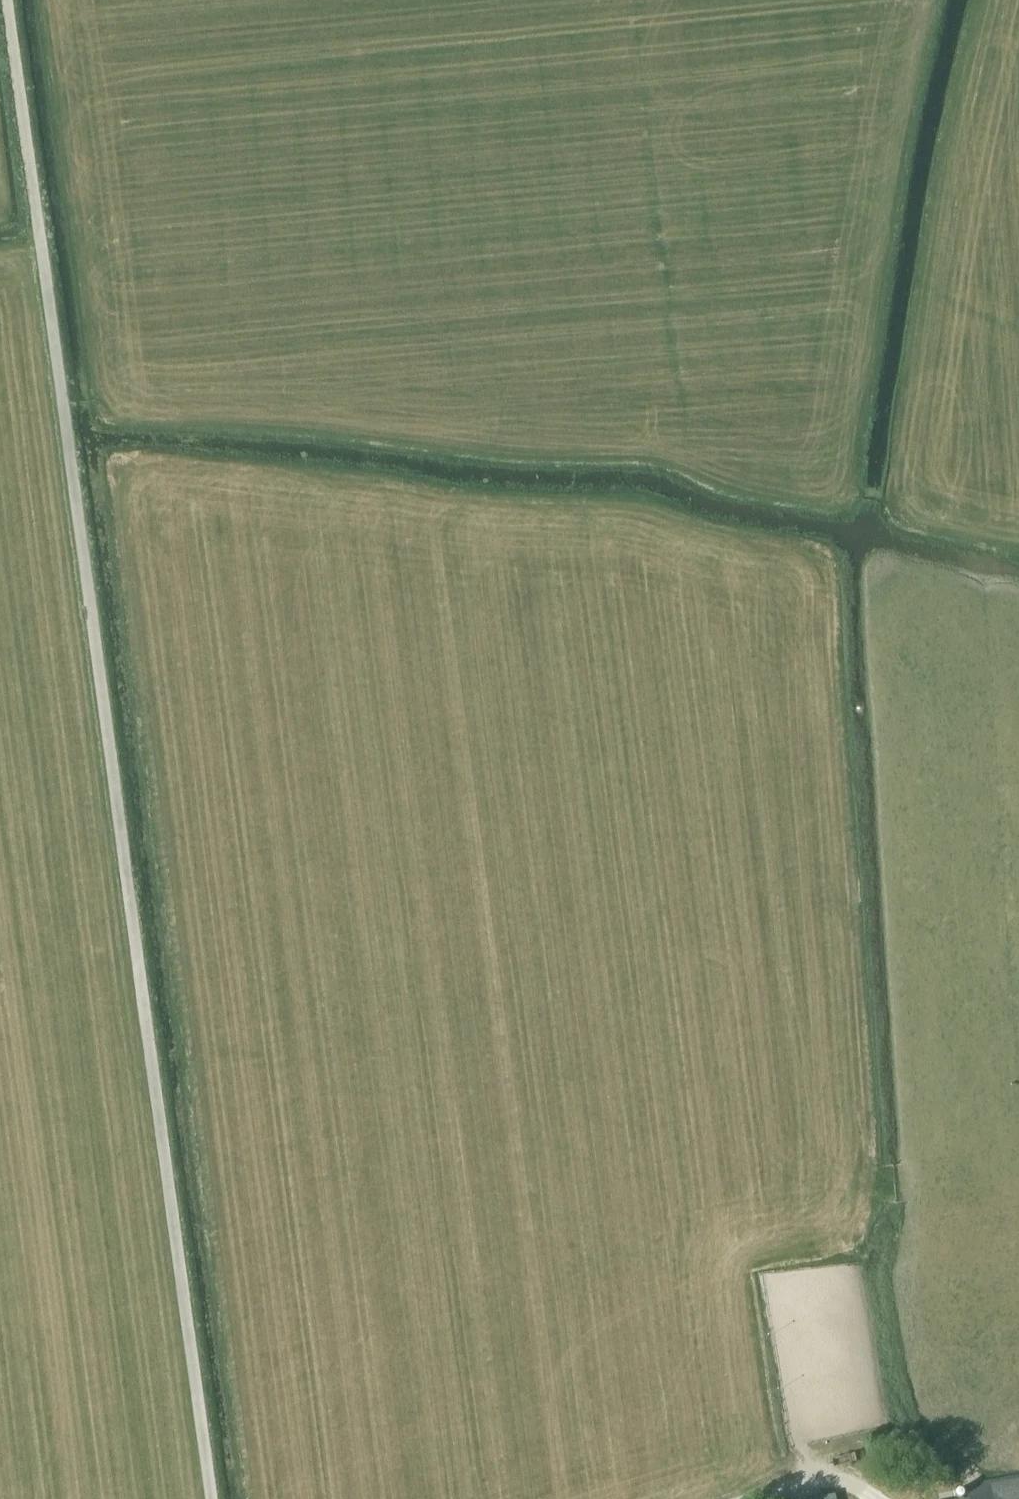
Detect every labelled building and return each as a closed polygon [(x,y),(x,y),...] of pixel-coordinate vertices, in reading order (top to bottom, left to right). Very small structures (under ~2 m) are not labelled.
[(966,1491),(968,1498),(961,1498),(1018,1498),(1018,1481),(966,1491)]
